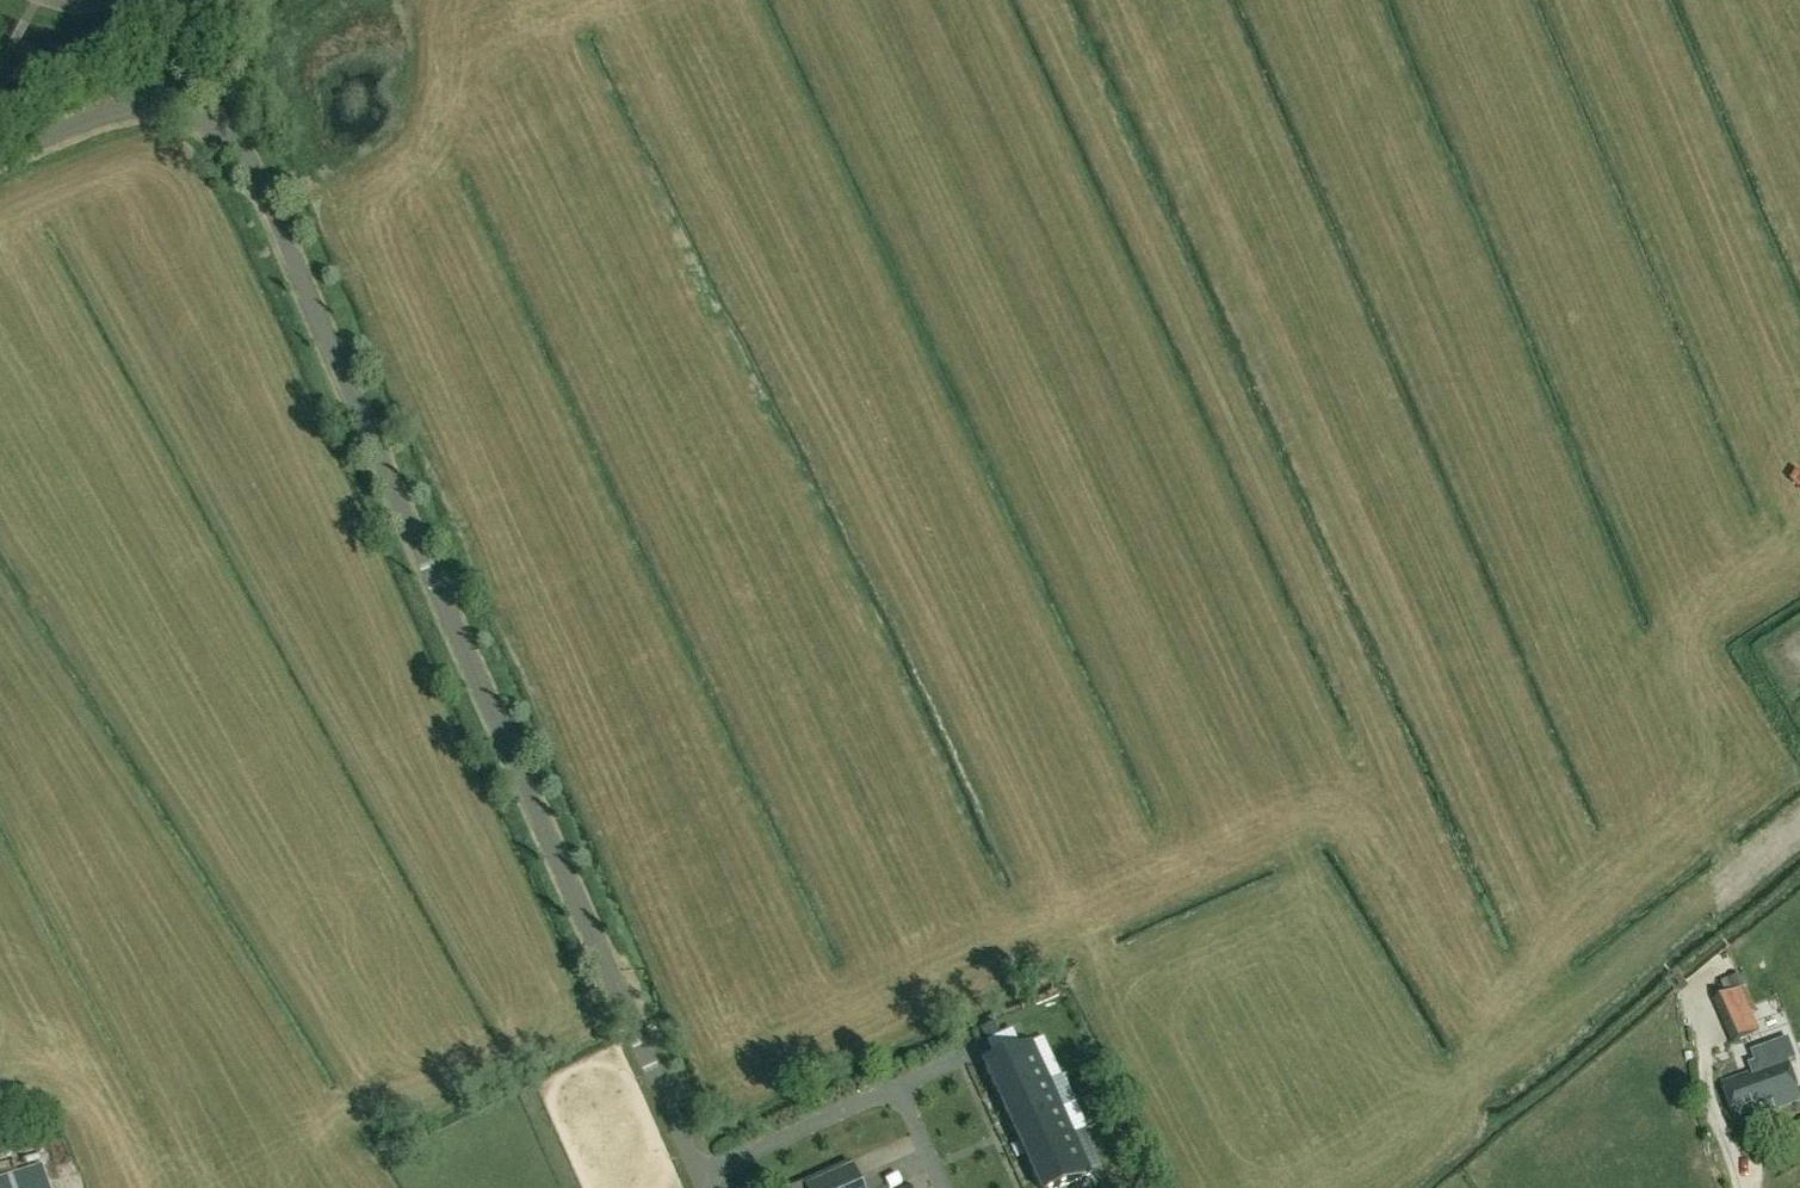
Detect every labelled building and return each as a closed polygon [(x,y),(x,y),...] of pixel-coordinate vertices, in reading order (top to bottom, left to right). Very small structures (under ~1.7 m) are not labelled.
[(1713,1001),(1732,1045),(1759,1033),(1751,1012),(1755,1010),(1745,988),(1744,988),(1738,975),(1709,987),(1715,1001),(1713,1001)] [(979,1030),(984,1041),(999,1035),(993,1023),(979,1030)] [(1779,1027),(1779,1043),(1799,1043),(1799,1027),(1779,1027)] [(983,1065),(1001,1104),(1048,1083),(1030,1043),(983,1065)] [(1799,1100),(1799,1098),(1786,1061),(1723,1084),(1736,1123),(1799,1100)] [(1048,1083),(1001,1104),(1013,1130),(1060,1109),(1048,1083)] [(1072,1135),(1060,1109),(1013,1130),(1025,1157),(1072,1135)] [(12,1136),(4,1114),(0,1114),(0,1154),(12,1136)] [(1039,1187),(1060,1187),(1090,1174),(1072,1135),(1025,1157),(1039,1187)] [(851,1163),(804,1183),(806,1187),(862,1187),(851,1163)] [(26,1170),(0,1178),(0,1187),(32,1187),(26,1170)]
